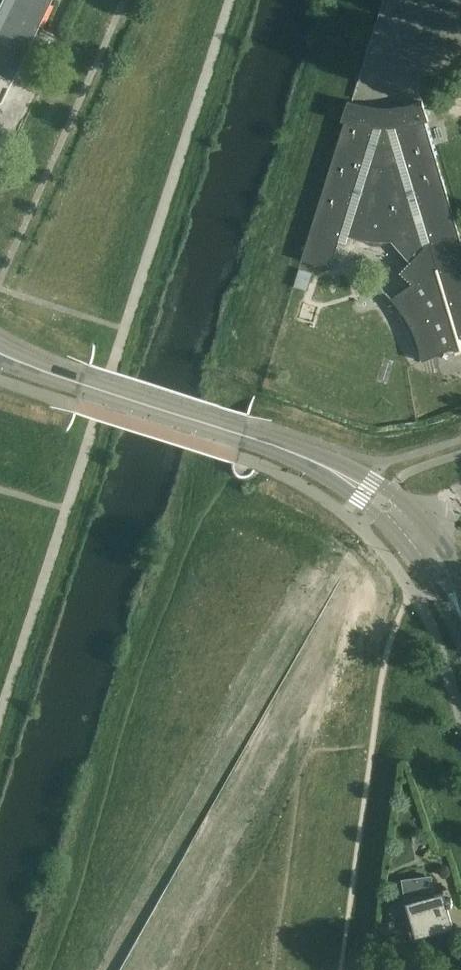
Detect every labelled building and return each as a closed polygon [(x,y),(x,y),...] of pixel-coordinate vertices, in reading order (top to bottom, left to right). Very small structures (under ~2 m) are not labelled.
[(11,81),(50,0),(0,0),(0,76),(11,81)] [(377,107),(364,105),(356,104),(348,101),(341,120),(344,121),(301,260),(330,269),(339,241),(346,243),(348,236),(359,238),(360,238),(362,240),(366,243),(370,245),(374,245),(379,245),(383,244),(387,242),(390,240),(409,260),(397,273),(410,285),(391,298),(401,312),(410,324),(408,325),(411,331),(407,334),(420,362),(453,348),(455,352),(460,351),(460,343),(459,337),(460,337),(460,243),(425,122),(428,120),(422,101),(412,104),(401,106),(393,107),(393,115),(389,115),(389,113),(381,113),(381,115),(376,115),(377,107)] [(313,273),(299,269),(294,286),(308,291),(313,273)] [(376,282),(386,294),(394,287),(385,275),(376,282)] [(452,925),(447,906),(453,904),(451,899),(445,900),(443,893),(434,896),(431,876),(403,879),(409,917),(416,916),(421,934),(452,925)]
